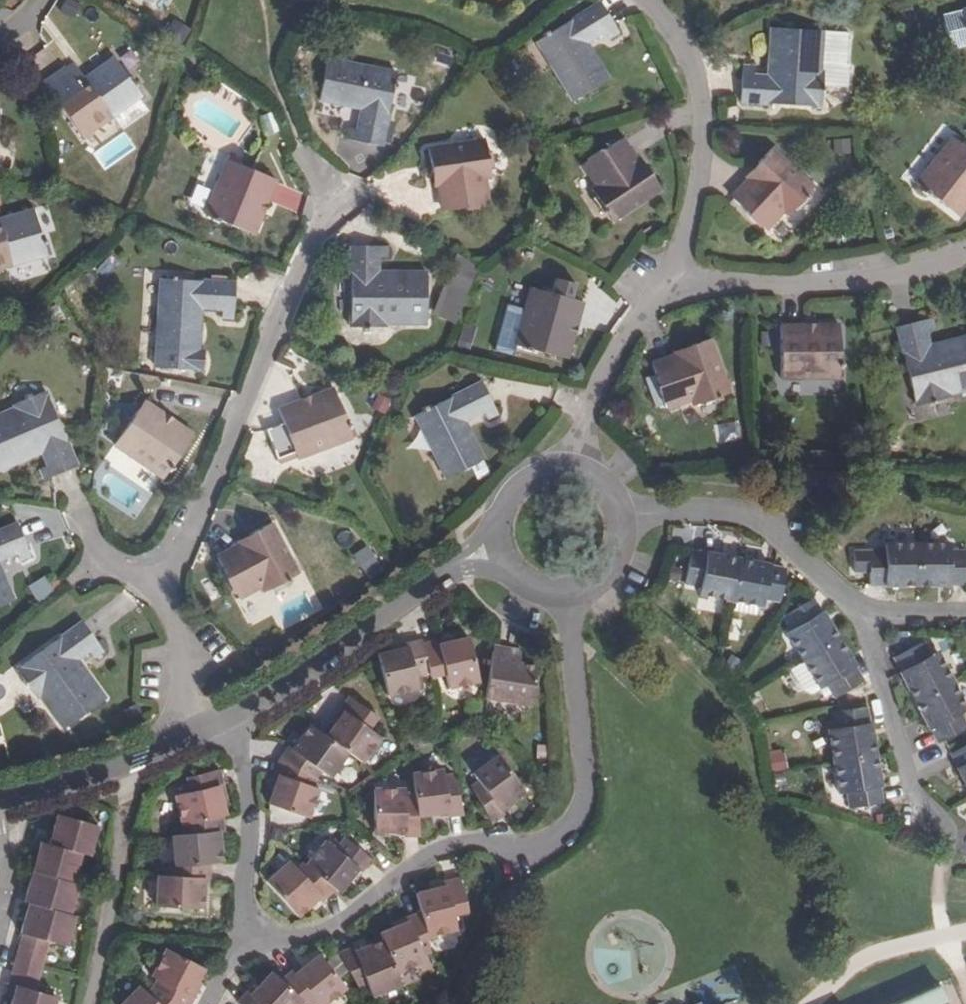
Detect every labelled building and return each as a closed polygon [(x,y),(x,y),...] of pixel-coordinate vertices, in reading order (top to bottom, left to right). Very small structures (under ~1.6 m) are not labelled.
[(535,44),(571,104),(610,80),(589,46),(605,35),(609,41),(618,36),(599,5),(535,44)] [(739,104),(821,108),(824,72),(821,71),(823,33),(769,30),(764,78),(752,78),(752,68),(741,67),(739,104)] [(87,84),(83,76),(74,83),(63,67),(41,82),(82,139),(141,98),(112,56),(90,71),(95,79),(87,84)] [(344,141),(379,149),(380,142),(384,124),(387,108),(394,74),(328,59),(319,103),(358,112),(354,132),(347,130),(344,141)] [(95,79),(90,71),(83,76),(87,84),(95,79)] [(394,74),(387,108),(403,111),(410,78),(394,74)] [(389,125),(384,124),(380,142),(386,144),(389,125)] [(939,126),(903,177),(915,186),(951,135),(939,126)] [(957,218),(965,206),(965,150),(953,139),(915,185),(957,218)] [(483,207),(490,206),(487,183),(490,182),(483,140),(428,149),(431,174),(438,174),(440,188),(437,188),(440,213),(465,209),(465,212),(483,210),(483,207)] [(590,190),(612,224),(660,194),(647,173),(641,176),(633,164),(634,161),(621,141),(602,153),(601,151),(585,161),(586,164),(580,168),(593,188),(590,190)] [(787,219),(815,189),(772,149),(756,167),(761,172),(751,184),(748,183),(732,201),(747,215),(746,217),(759,230),(761,229),(766,234),(783,216),(787,219)] [(204,215),(253,236),(261,214),(256,211),(260,201),(267,203),(275,182),(226,162),(204,215)] [(45,256),(32,209),(6,217),(8,225),(0,227),(0,270),(45,256)] [(6,217),(0,218),(0,227),(8,225),(6,217)] [(387,330),(387,327),(425,327),(426,274),(377,273),(377,261),(387,260),(387,249),(351,248),(350,329),(387,330)] [(432,314),(455,323),(479,265),(456,255),(432,314)] [(159,282),(155,351),(199,354),(202,313),(221,314),(221,321),(232,322),(235,286),(159,282)] [(515,347),(566,361),(572,338),(565,336),(568,325),(575,327),(581,304),(531,290),(515,347)] [(965,392),(965,336),(928,345),(925,334),(934,331),(931,320),(896,328),(915,407),(951,399),(951,396),(965,392)] [(781,380),(839,380),(839,327),(818,327),(817,334),(805,334),(804,327),(781,327),(781,380)] [(691,408),(730,395),(711,340),(687,348),(690,355),(674,361),(673,359),(651,367),(658,388),(656,389),(662,406),(664,406),(666,411),(689,404),(691,408)] [(412,418),(443,481),(484,461),(467,425),(484,417),(487,422),(497,417),(481,385),(412,418)] [(296,458),(297,461),(351,440),(332,391),(312,399),(314,404),(301,410),(298,404),(278,412),(283,425),(266,432),(278,465),(296,458)] [(76,468),(44,394),(12,407),(11,411),(0,415),(0,474),(43,455),(49,467),(39,472),(44,483),(76,468)] [(114,447),(162,480),(192,437),(174,424),(170,430),(159,423),(163,416),(144,403),(114,447)] [(828,482),(834,488),(838,484),(833,478),(828,482)] [(260,592),(262,595),(299,575),(272,524),(251,536),(254,543),(239,551),(237,548),(217,559),(227,580),(225,581),(233,597),(235,596),(239,603),(260,592)] [(16,557),(19,564),(29,560),(16,527),(0,534),(0,564),(16,557)] [(916,587),(916,544),(884,544),(884,552),(869,552),(868,586),(884,586),(884,587),(892,587),(916,587)] [(916,544),(916,587),(933,587),(949,587),(949,585),(964,586),(964,551),(948,551),(948,544),(916,544)] [(731,603),(739,561),(723,558),(707,555),(707,556),(692,553),(685,585),(700,588),(699,596),(731,603)] [(739,561),(731,603),(762,608),(764,600),(778,603),(785,571),(771,568),(739,561)] [(13,602),(0,567),(0,607),(13,602)] [(801,663),(838,641),(829,626),(822,614),(821,615),(811,600),(784,617),(792,631),(785,636),(801,663)] [(726,638),(738,641),(742,620),(730,618),(726,638)] [(39,700),(62,732),(106,700),(77,658),(86,651),(93,661),(103,654),(81,625),(16,672),(37,701),(39,700)] [(452,639),(436,643),(438,648),(453,644),(452,639)] [(421,647),(429,677),(430,681),(444,678),(448,691),(476,683),(466,641),(453,644),(438,648),(436,643),(421,647)] [(838,641),(801,663),(818,691),(826,687),(834,700),(862,683),(854,670),(856,669),(849,658),(838,641)] [(412,681),(429,677),(421,647),(420,642),(404,647),(405,651),(389,655),(377,658),(386,698),(415,692),(412,681)] [(914,703),(952,683),(937,654),(929,657),(923,643),(893,658),(901,672),(899,673),(904,682),(914,703)] [(405,651),(404,647),(388,651),(389,655),(405,651)] [(511,665),(513,653),(492,650),(484,701),(528,707),(535,669),(518,666),(511,665)] [(520,655),(513,653),(511,665),(518,666),(520,655)] [(914,703),(924,721),(928,730),(930,730),(937,744),(965,729),(965,728),(960,715),(965,711),(965,710),(952,683),(914,703)] [(334,729),(326,739),(349,757),(362,765),(379,741),(369,734),(378,722),(351,700),(341,713),(344,715),(334,729)] [(833,764),(875,758),(871,736),(870,724),(868,724),(866,709),(833,714),(836,730),(828,732),(833,764)] [(344,715),(341,713),(330,726),(334,729),(344,715)] [(280,762),(316,783),(322,775),(331,780),(349,757),(326,739),(312,729),(302,743),(295,751),(291,749),(280,762)] [(950,754),(956,768),(956,769),(963,783),(965,789),(965,746),(950,754)] [(772,771),(786,769),(783,750),(769,752),(772,771)] [(469,795),(490,825),(500,817),(498,815),(506,809),(523,796),(495,758),(471,778),(477,787),(469,795)] [(875,758),(833,764),(838,795),(845,794),(848,808),(881,804),(879,790),(880,788),(878,777),(875,758)] [(314,790),(316,783),(280,762),(277,769),(275,775),(278,778),(273,794),(269,806),(310,820),(319,793),(314,790)] [(179,827),(220,818),(223,818),(221,805),(217,788),(221,786),(219,780),(217,772),(185,780),(187,794),(174,797),(179,827)] [(415,799),(417,819),(446,816),(447,819),(455,818),(462,817),(454,779),(442,779),(441,774),(413,778),(415,799)] [(268,790),(273,794),(278,778),(275,775),(268,790)] [(419,840),(417,819),(415,799),(403,799),(402,793),(373,792),(373,834),(402,835),(402,840),(410,840),(419,840)] [(37,836),(10,972),(39,978),(47,939),(70,944),(94,818),(58,811),(53,839),(37,836)] [(173,867),(208,865),(221,864),(219,841),(218,835),(222,834),(220,818),(179,827),(179,837),(171,837),(173,867)] [(326,844),(305,863),(335,892),(338,895),(352,880),(359,873),(361,875),(371,863),(345,838),(333,850),(326,844)] [(335,892),(305,863),(297,871),(289,864),(267,884),(298,919),(313,905),(319,899),(324,903),(335,892)] [(207,883),(208,865),(173,867),(167,867),(166,880),(156,879),(154,910),(200,913),(201,890),(202,883),(207,883)] [(419,914),(426,939),(456,932),(452,919),(467,914),(458,881),(442,884),(444,888),(436,891),(428,893),(415,897),(419,914)] [(444,888),(442,884),(427,889),(428,893),(436,891),(444,888)] [(429,954),(426,939),(419,914),(404,919),(405,924),(398,927),(390,930),(377,936),(379,940),(395,975),(422,963),(420,958),(429,954)] [(389,926),(390,930),(398,927),(405,924),(404,919),(389,926)] [(399,985),(395,975),(379,940),(361,948),(352,952),(350,948),(337,954),(358,990),(366,986),(371,998),(399,985)] [(171,1003),(188,1003),(191,999),(187,997),(195,981),(197,978),(201,970),(163,952),(150,978),(155,981),(151,990),(171,1003)] [(301,1003),(303,1003),(328,1003),(344,988),(317,957),(303,969),(295,975),(292,972),(281,982),(301,1003)] [(301,1003),(281,982),(272,973),(259,987),(250,996),(246,993),(237,1003),(300,1003),(301,1003)] [(58,990),(13,980),(8,1003),(55,1003),(58,990)] [(199,984),(195,981),(187,997),(191,999),(199,984)] [(938,983),(892,1003),(947,1003),(938,983)] [(151,990),(145,996),(136,988),(121,1003),(171,1003),(151,990)]
